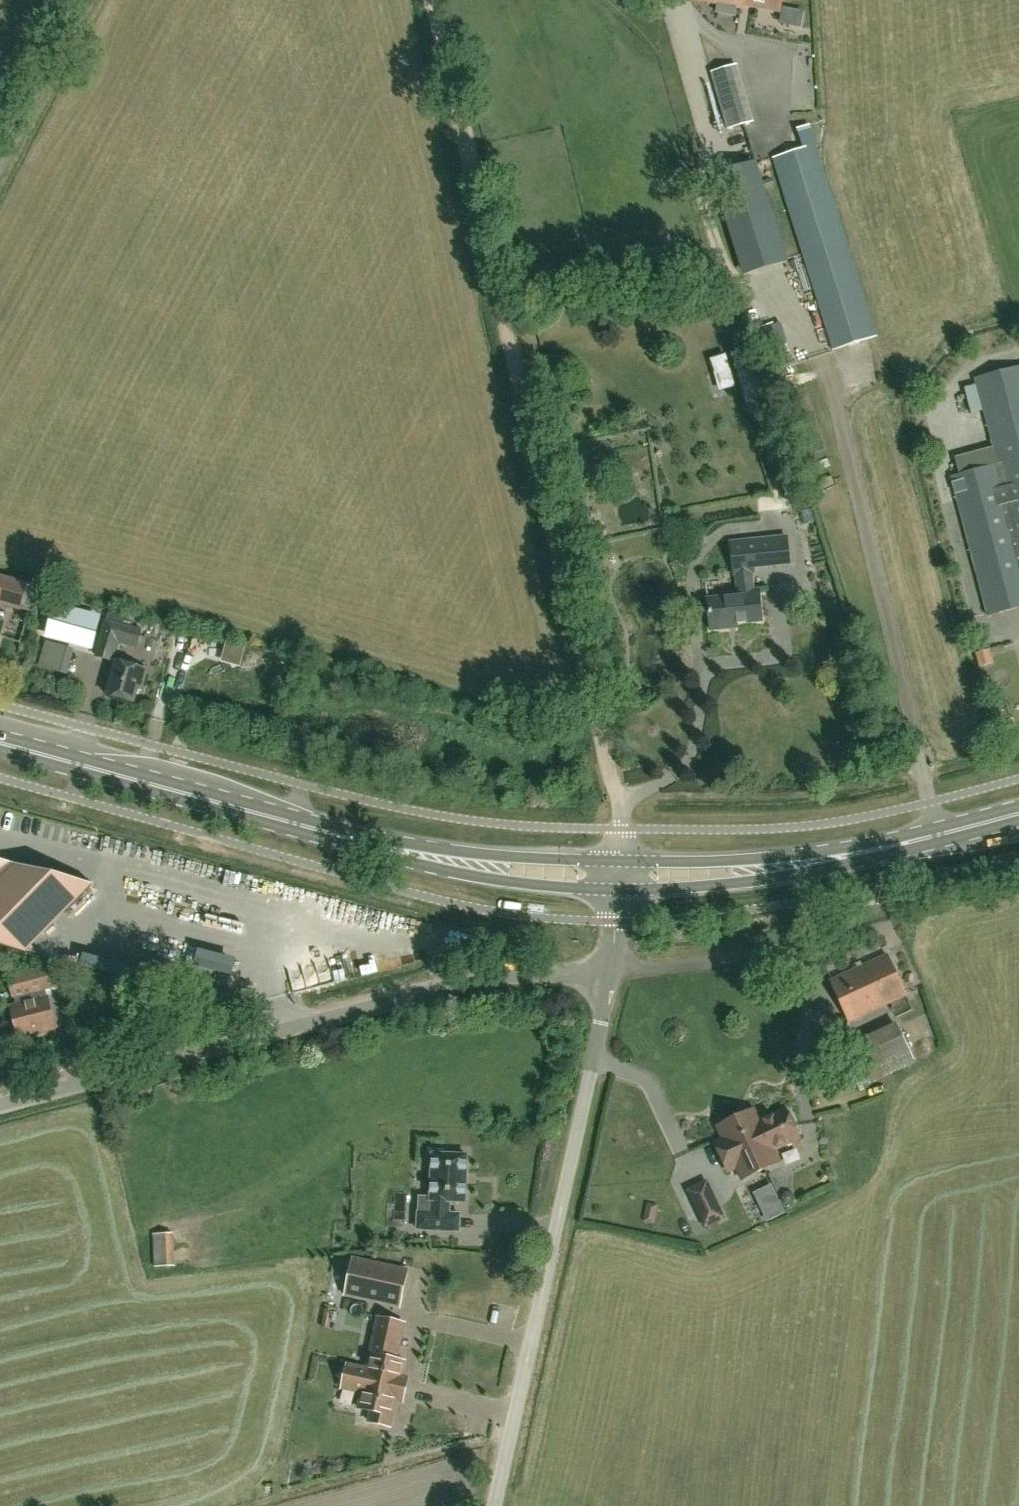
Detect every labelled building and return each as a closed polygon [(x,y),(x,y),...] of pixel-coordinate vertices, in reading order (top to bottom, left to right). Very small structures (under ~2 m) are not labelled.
[(743,0),(699,0),(719,4),(717,13),(735,17),(736,7),(741,8),(743,0)] [(780,0),(743,0),(741,8),(743,8),(744,4),(778,11),(780,0)] [(727,130),(750,124),(734,66),(711,72),(727,130)] [(833,352),(877,338),(816,145),(773,158),(833,352)] [(784,260),(754,164),(715,176),(745,273),(784,260)] [(751,349),(730,355),(745,406),(773,398),(767,378),(760,379),(751,349)] [(1018,609),(1018,369),(976,380),(999,466),(952,478),(989,617),(1018,609)] [(709,600),(711,625),(712,631),(730,629),(729,624),(762,621),(759,588),(753,589),(752,574),(756,574),(755,567),(790,563),(787,538),(731,544),(735,576),(737,576),(739,597),(709,600)] [(21,609),(27,585),(0,578),(0,603),(21,609)] [(105,619),(103,625),(93,657),(114,663),(119,643),(138,649),(142,630),(105,619)] [(74,649),(47,641),(40,666),(67,673),(74,649)] [(980,654),(983,670),(998,667),(994,651),(980,654)] [(148,670),(117,661),(107,695),(134,703),(138,689),(142,690),(148,670)] [(25,953),(29,948),(44,932),(45,933),(53,925),(52,925),(63,913),(64,914),(93,885),(90,884),(87,888),(6,867),(0,871),(0,947),(25,953)] [(188,899),(186,907),(206,911),(208,903),(188,899)] [(830,981),(849,1022),(906,996),(887,955),(830,981)] [(57,986),(52,966),(7,978),(12,997),(57,986)] [(18,1038),(55,1029),(47,997),(10,1006),(18,1038)] [(847,1082),(866,1074),(870,1084),(916,1063),(896,1022),(852,1043),(850,1039),(832,1048),(847,1082)] [(773,1150),(799,1138),(786,1109),(760,1121),(754,1109),(717,1126),(723,1138),(715,1142),(728,1171),(737,1167),(742,1179),(779,1162),(773,1150)] [(459,1214),(449,1214),(449,1202),(465,1202),(467,1155),(444,1154),(444,1151),(429,1150),(428,1165),(432,1165),(432,1181),(420,1181),(417,1229),(459,1231),(459,1214)] [(707,1181),(689,1190),(706,1226),(724,1217),(707,1181)] [(656,1223),(658,1205),(646,1204),(644,1222),(656,1223)] [(172,1234),(154,1234),(155,1267),(174,1266),(172,1234)] [(407,1271),(353,1260),(345,1295),(400,1307),(407,1271)] [(407,1378),(401,1377),(404,1362),(396,1360),(404,1324),(379,1318),(367,1370),(354,1367),(350,1389),(362,1392),(359,1408),(371,1411),(369,1422),(390,1426),(396,1400),(402,1401),(407,1378)]
